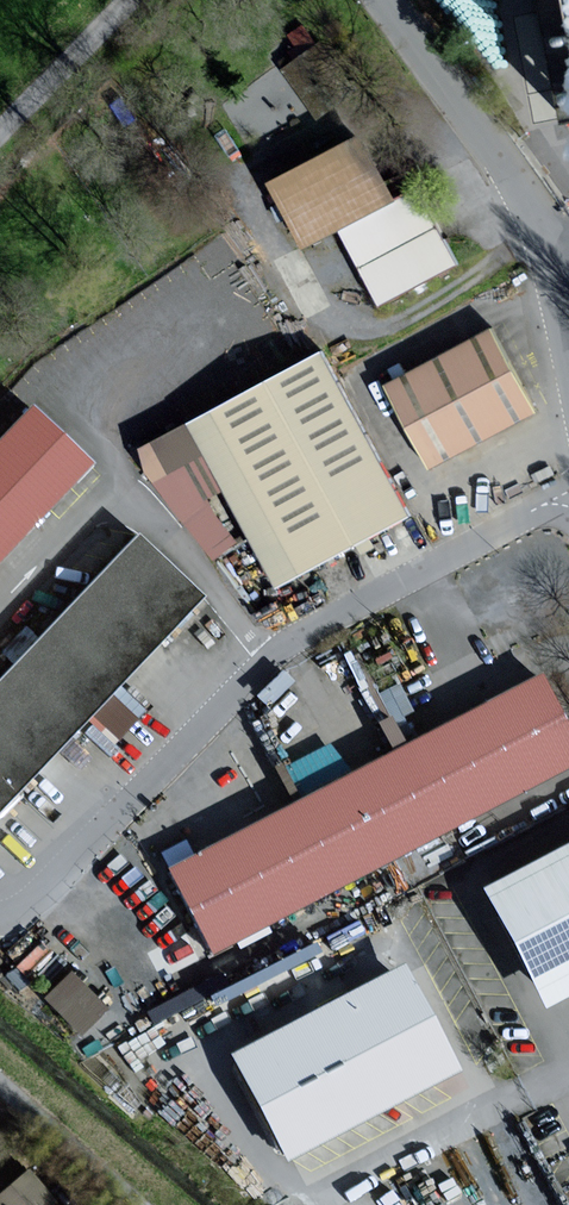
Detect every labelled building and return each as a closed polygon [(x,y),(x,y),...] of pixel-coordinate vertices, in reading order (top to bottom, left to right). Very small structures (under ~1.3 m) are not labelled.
[(564,125),(568,124),(568,0),(540,0),(564,125)] [(457,262),(420,201),(351,242),(388,304),(457,262)] [(536,409),(493,329),(389,384),(432,464),(536,409)] [(329,351),(144,450),(138,454),(220,553),(241,537),(213,499),(233,487),(284,583),(416,512),(329,351)] [(0,439),(0,555),(20,533),(83,465),(26,412),(0,439)] [(135,537),(0,682),(0,808),(17,790),(78,725),(138,661),(198,596),(135,537)] [(538,679),(416,744),(458,822),(568,763),(568,738),(538,679)] [(110,700),(102,723),(127,732),(135,709),(110,700)] [(290,786),(344,763),(334,740),(280,763),(290,786)] [(458,822),(416,744),(294,808),(335,886),(458,822)] [(172,872),(213,950),(335,886),(294,808),(172,872)] [(481,892),(542,1009),(568,995),(568,846),(481,892)] [(73,966),(44,992),(79,1031),(108,1004),(73,966)] [(455,1072),(399,969),(232,1058),(288,1162),(455,1072)] [(28,1172),(0,1196),(0,1204),(57,1204),(28,1172)]
